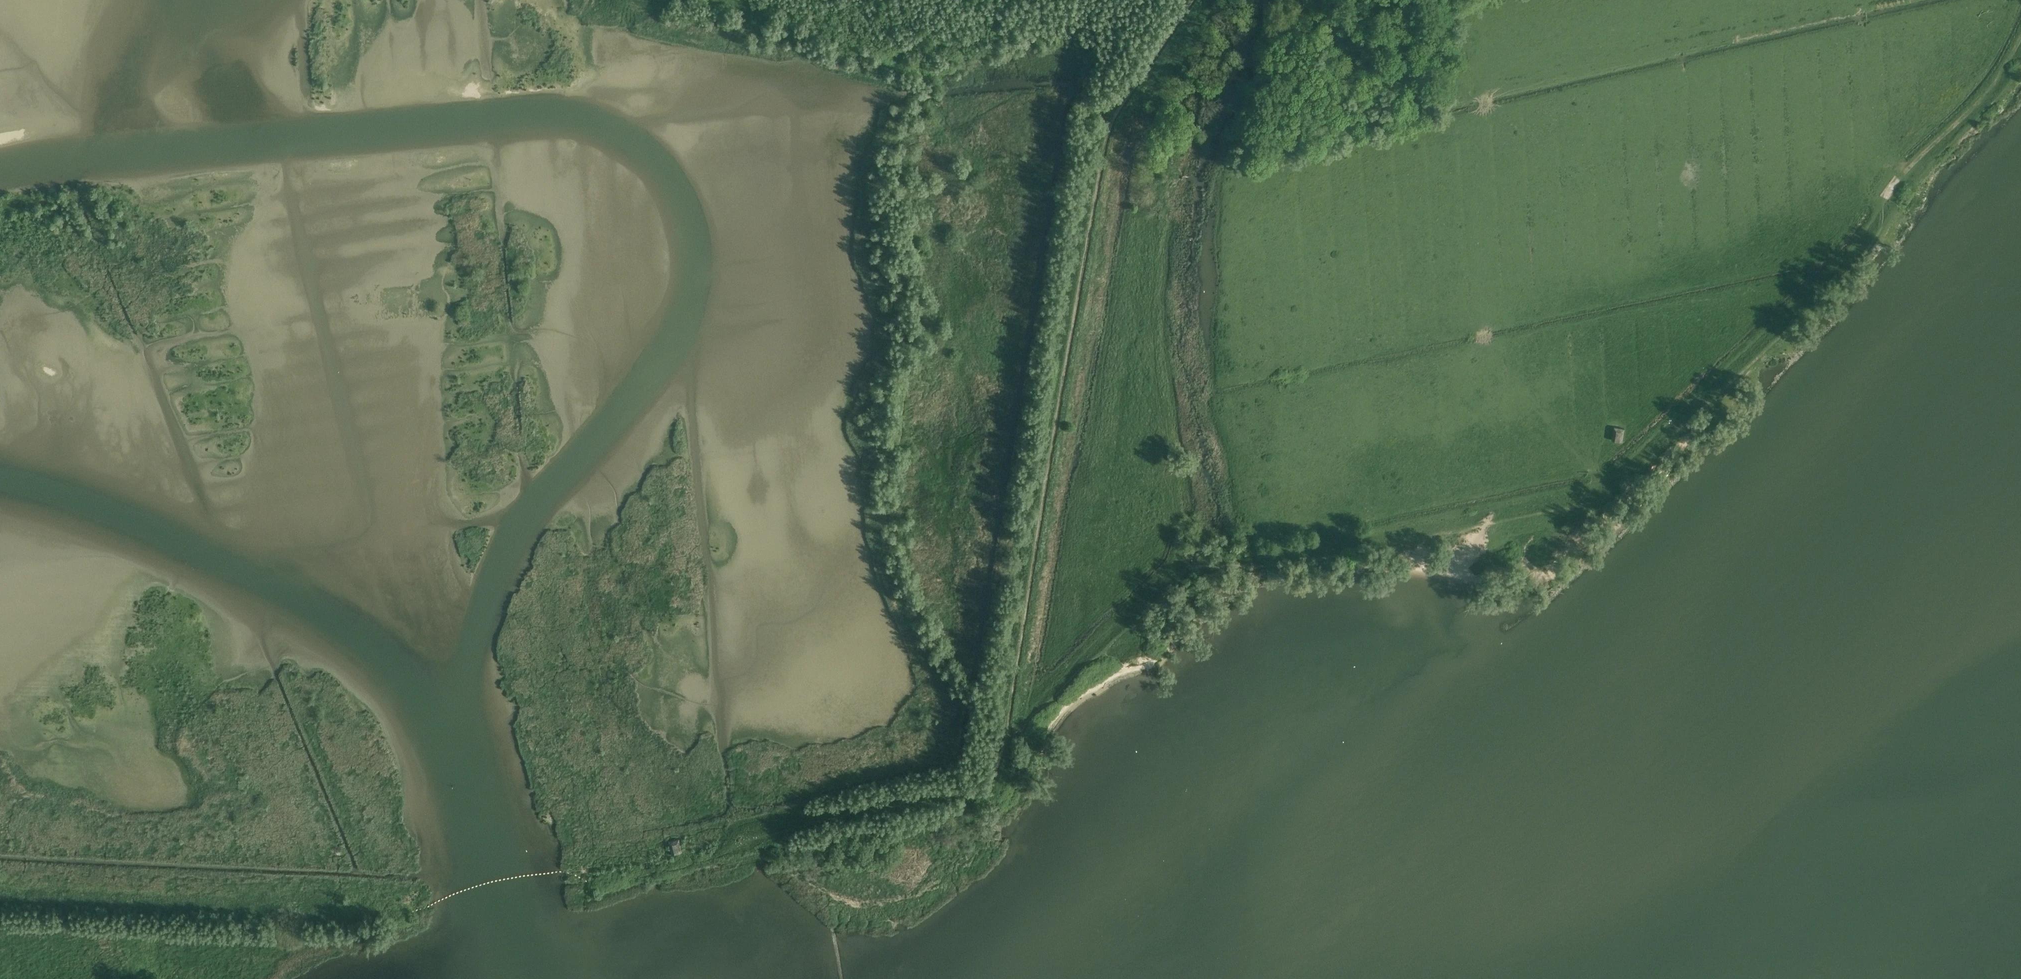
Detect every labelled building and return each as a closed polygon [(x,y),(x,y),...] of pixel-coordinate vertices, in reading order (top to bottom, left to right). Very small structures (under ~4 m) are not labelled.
[(1101,81),(1096,90),(1107,97),(1112,88),(1101,81)] [(1613,428),(1611,440),(1622,442),(1624,429),(1613,428)] [(965,778),(968,791),(983,788),(980,775),(965,778)] [(681,851),(677,835),(661,839),(665,856),(681,851)]
